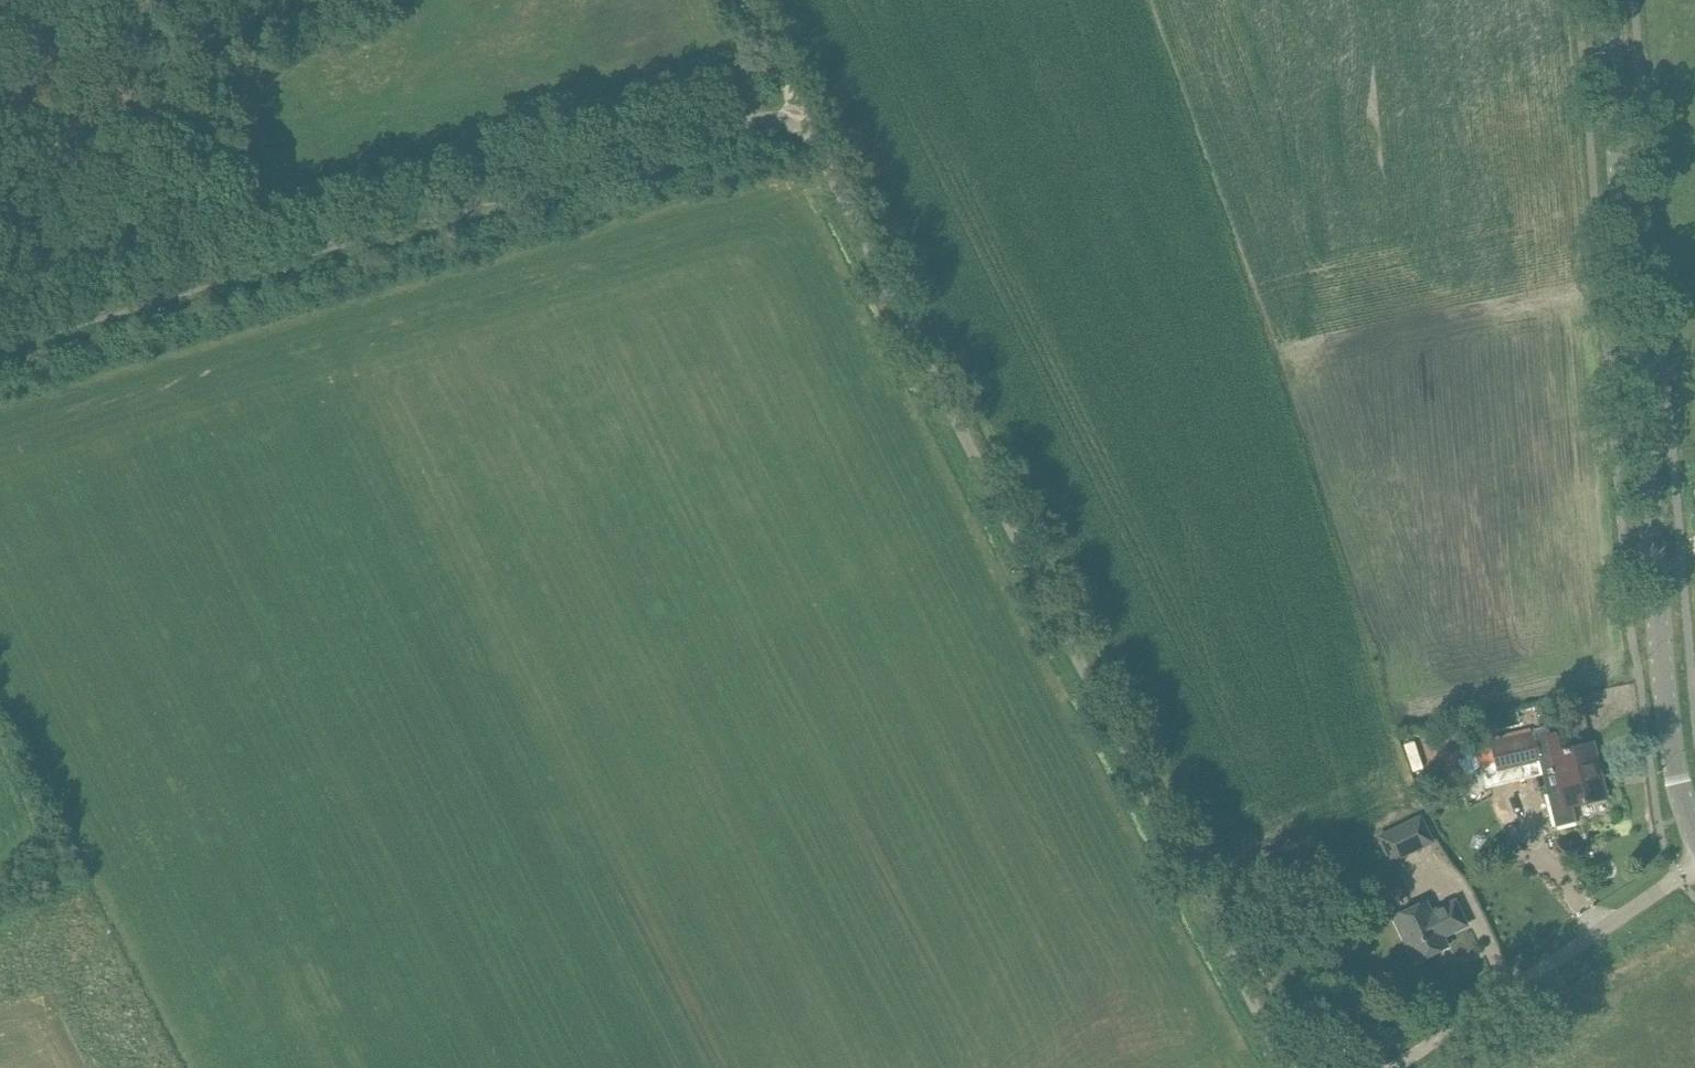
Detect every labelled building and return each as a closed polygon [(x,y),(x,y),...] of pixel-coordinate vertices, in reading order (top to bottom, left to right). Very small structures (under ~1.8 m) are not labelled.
[(1495,742),(1489,744),(1490,746),(1494,763),(1497,772),(1540,762),(1540,764),(1555,760),(1562,790),(1548,793),(1556,826),(1575,821),(1571,806),(1601,799),(1593,767),(1597,766),(1592,744),(1572,749),(1567,731),(1550,736),(1548,729),(1534,733),(1495,742)] [(1490,746),(1448,766),(1456,782),(1482,769),(1494,763),(1490,746)] [(1376,837),(1389,864),(1434,842),(1421,815),(1376,837)] [(1447,947),(1444,941),(1443,937),(1467,926),(1454,900),(1432,911),(1428,902),(1395,918),(1398,926),(1415,962),(1447,947)]
